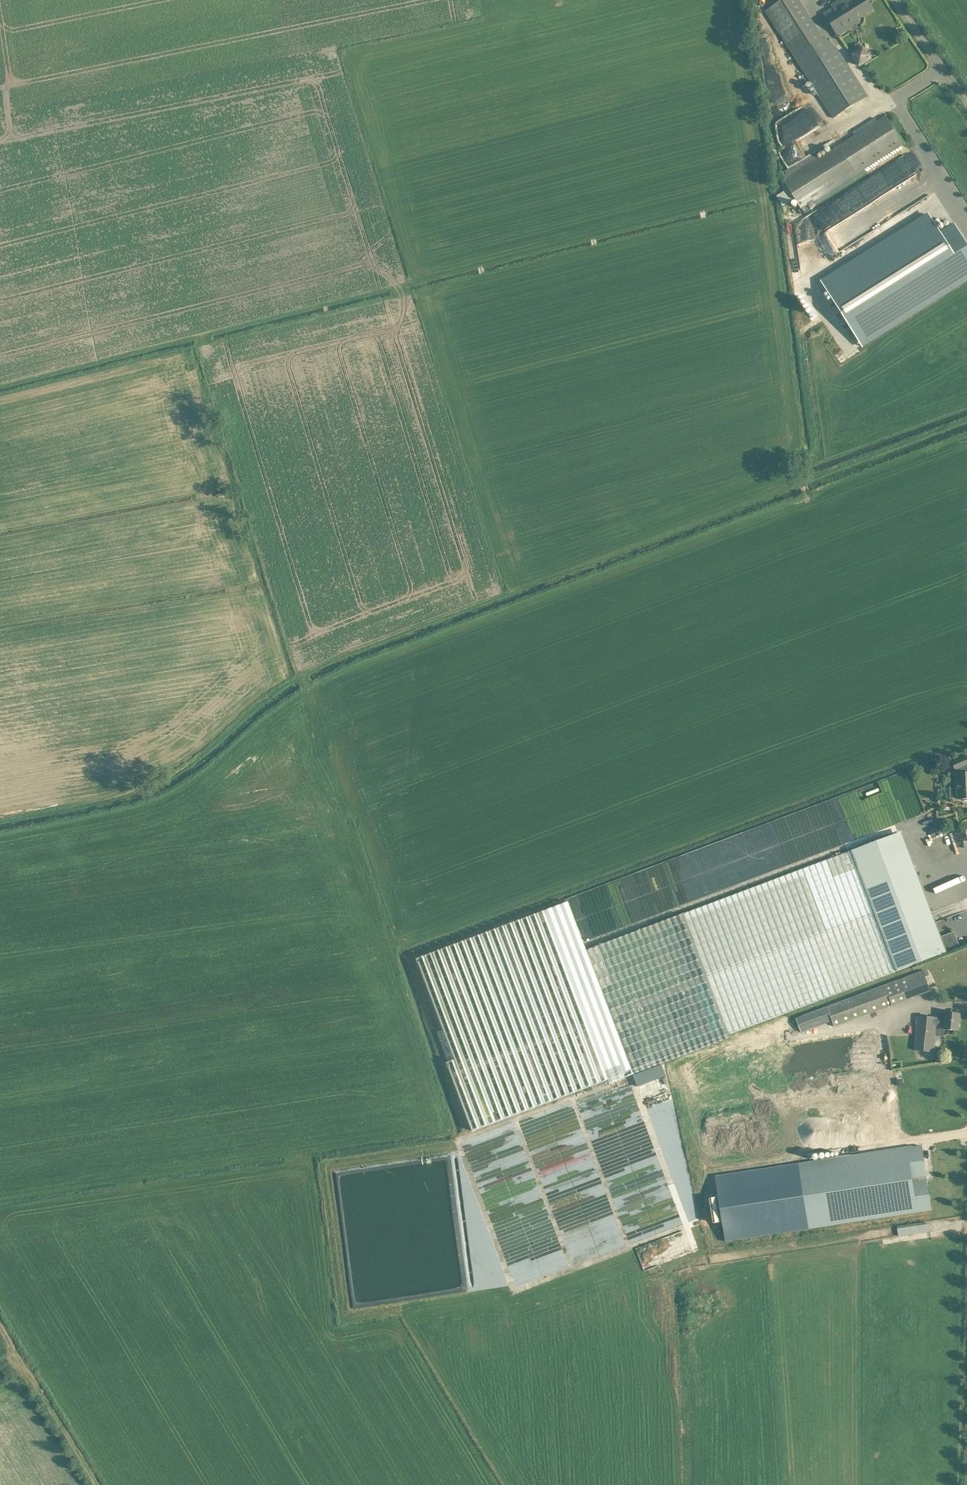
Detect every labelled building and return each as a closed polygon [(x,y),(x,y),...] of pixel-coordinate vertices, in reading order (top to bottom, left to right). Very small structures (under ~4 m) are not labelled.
[(765,12),(805,75),(833,117),(867,95),(837,48),(835,49),(830,41),(825,44),(823,40),(797,0),(784,0),(765,12)] [(824,14),(838,36),(859,23),(857,19),(864,15),(872,10),(866,0),(840,0),(838,1),(840,4),(824,14)] [(860,44),(850,50),(854,56),(859,65),(870,59),(864,50),(860,44)] [(771,123),(784,145),(822,124),(809,102),(771,123)] [(785,180),(784,181),(802,208),(805,213),(811,209),(815,204),(866,172),(864,168),(903,143),(886,116),(819,159),(785,180)] [(820,233),(835,255),(931,191),(906,154),(837,199),(847,214),(820,233)] [(826,289),(864,349),(966,284),(966,245),(954,224),(939,232),(933,221),(826,289)] [(962,773),(961,767),(966,764),(966,756),(951,762),(954,770),(957,769),(957,776),(956,776),(956,784),(949,785),(950,799),(958,798),(958,799),(964,799),(964,801),(966,801),(966,773),(962,773)] [(568,902),(417,959),(455,1060),(447,1063),(472,1131),(609,1080),(609,1082),(633,1073),(729,1037),(728,1034),(905,968),(914,964),(960,947),(954,932),(941,937),(936,922),(932,911),(902,832),(869,844),(860,847),(683,914),(587,950),(568,902)] [(931,990),(923,971),(796,1019),(801,1032),(832,1020),(834,1026),(931,990)] [(915,1050),(923,1051),(933,1052),(936,1026),(945,1027),(944,1029),(958,1030),(959,1014),(953,1013),(953,1012),(941,1010),(941,1018),(936,1018),(919,1016),(915,1050)] [(785,1030),(740,1036),(742,1049),(787,1043),(785,1030)] [(638,1086),(666,1076),(661,1065),(633,1075),(638,1086)] [(718,1197),(710,1198),(714,1222),(722,1221),(725,1241),(931,1210),(921,1146),(913,1147),(913,1146),(715,1176),(718,1197)] [(897,1226),(899,1236),(930,1231),(929,1221),(897,1226)]
